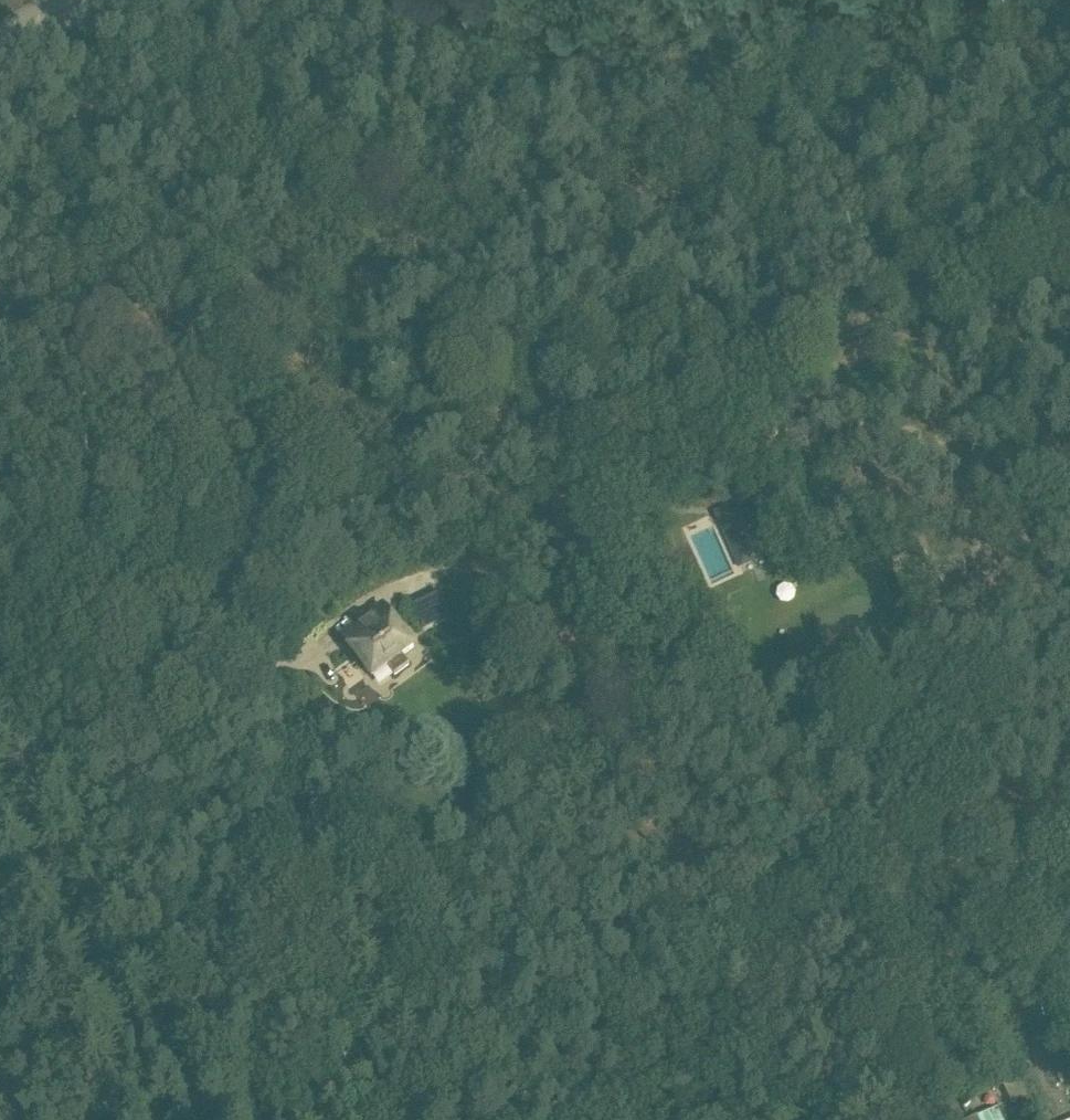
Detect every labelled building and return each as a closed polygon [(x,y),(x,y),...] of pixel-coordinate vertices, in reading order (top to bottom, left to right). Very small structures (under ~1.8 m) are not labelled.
[(741,502),(714,514),(735,561),(762,549),(741,502)] [(404,667),(402,660),(414,652),(384,609),(341,640),(372,682),(388,670),(393,674),(404,667)] [(1010,958),(1014,967),(1026,961),(1022,953),(1010,958)] [(980,987),(974,975),(963,979),(969,992),(978,988),(980,987)] [(997,1109),(977,1118),(978,1119),(1002,1119),(997,1109)]
